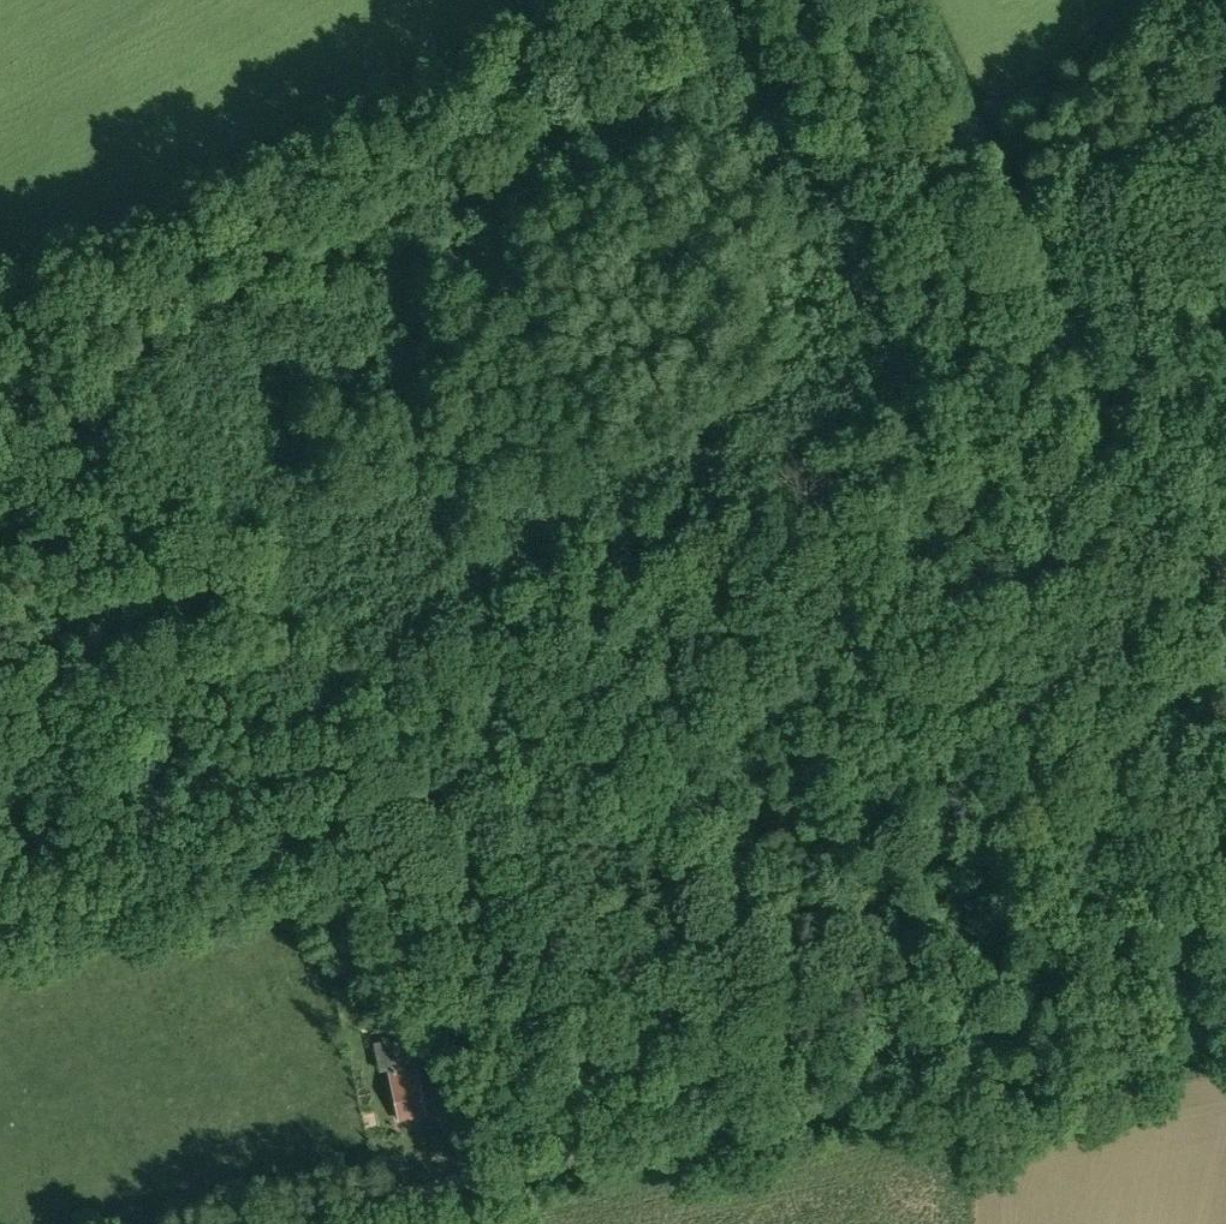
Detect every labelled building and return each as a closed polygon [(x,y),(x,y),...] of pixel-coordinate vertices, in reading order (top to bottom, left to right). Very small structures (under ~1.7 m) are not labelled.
[(362,961),(342,966),(344,975),(364,970),(362,961)] [(408,995),(397,1000),(400,1008),(411,1004),(408,995)] [(413,1007),(402,1012),(408,1025),(419,1021),(413,1007)] [(411,1036),(376,1044),(381,1070),(389,1068),(398,1112),(424,1107),(415,1063),(416,1063),(411,1036)]
